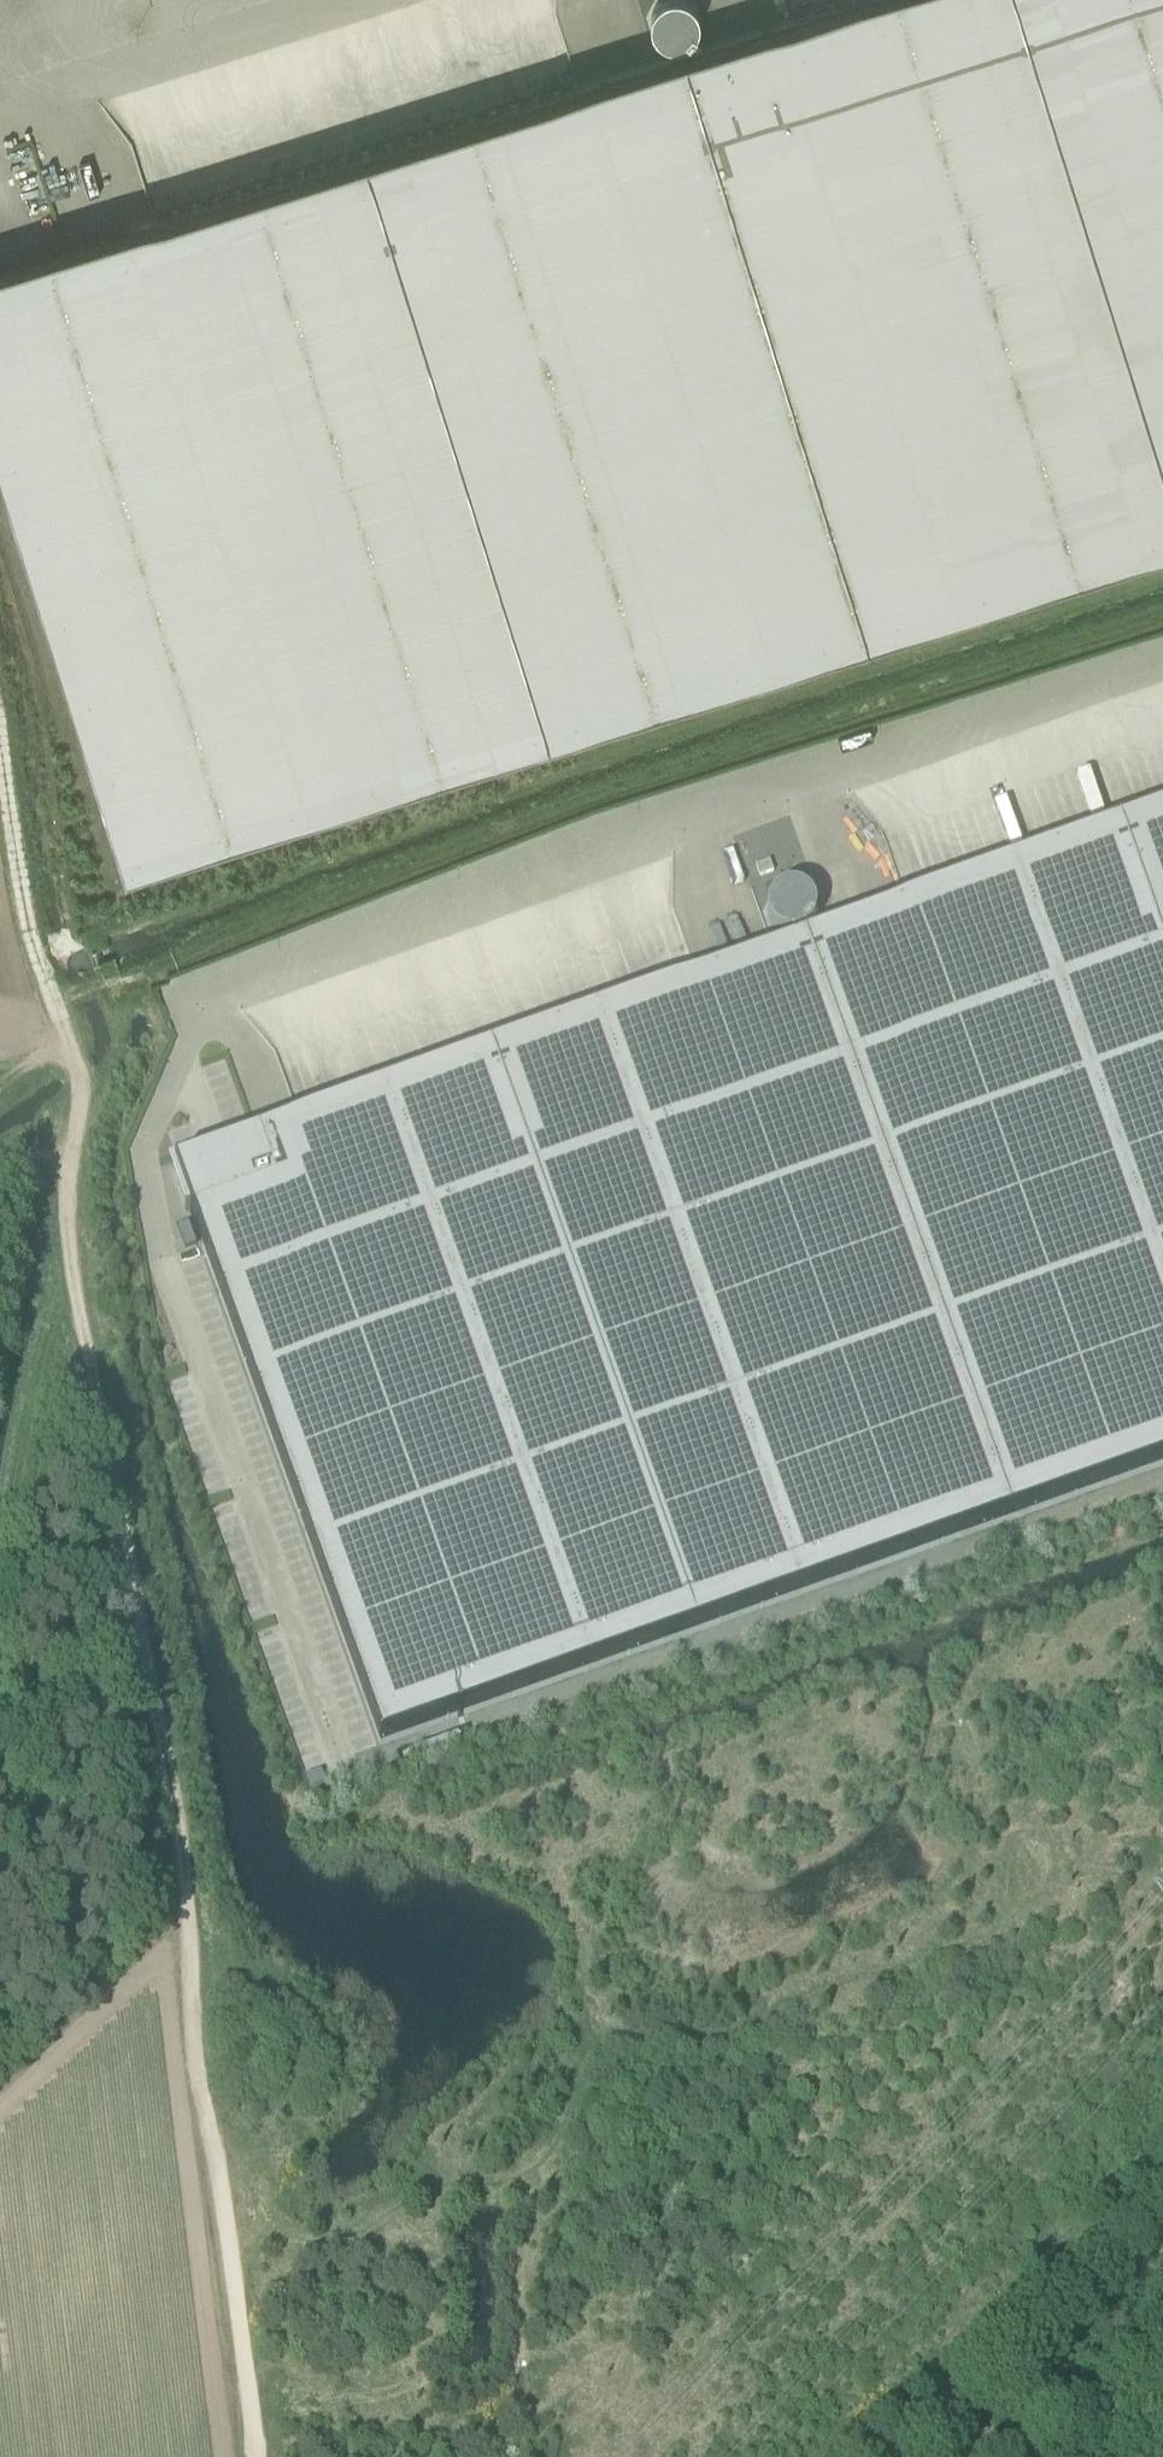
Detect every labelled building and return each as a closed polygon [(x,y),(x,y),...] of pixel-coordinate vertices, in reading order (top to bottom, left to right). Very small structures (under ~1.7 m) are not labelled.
[(125,868),(1162,544),(1162,0),(851,0),(579,85),(0,266),(0,469),(125,868)] [(1162,1465),(1162,817),(258,1139),(257,1136),(254,1137),(255,1140),(174,1169),(188,1209),(185,1211),(186,1214),(189,1213),(380,1744),(1162,1465)] [(828,908),(795,883),(769,918),(802,943),(828,908)] [(325,1782),(321,1772),(309,1776),(313,1787),(325,1782)]
